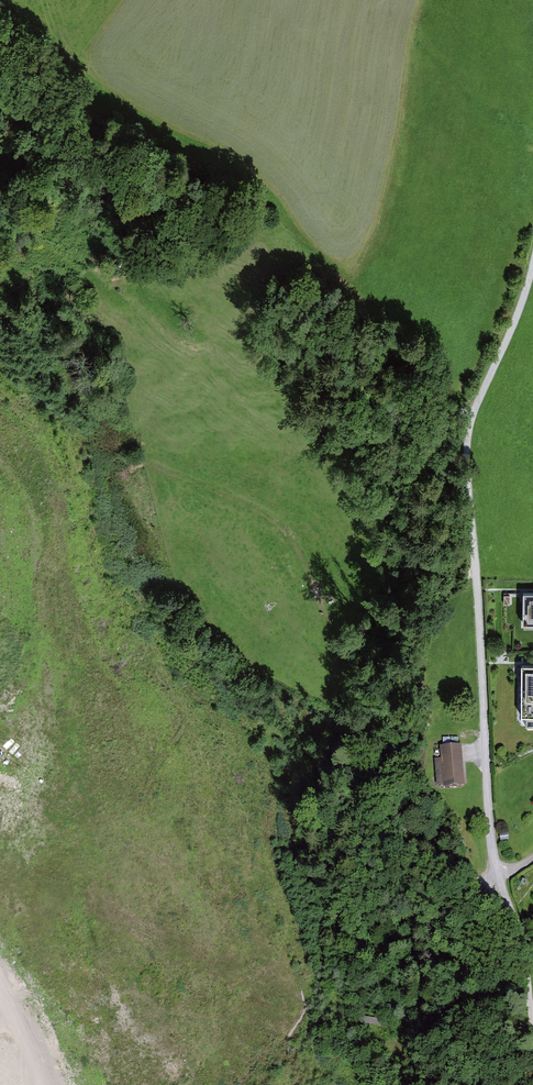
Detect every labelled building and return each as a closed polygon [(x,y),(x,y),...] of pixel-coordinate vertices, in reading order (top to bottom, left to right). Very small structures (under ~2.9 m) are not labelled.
[(524,629),(532,629),(532,593),(524,593),(524,629)] [(521,667),(520,718),(532,718),(532,667),(521,667)] [(443,787),(463,785),(460,745),(439,746),(440,757),(434,758),(436,785),(443,785),(443,787)]
